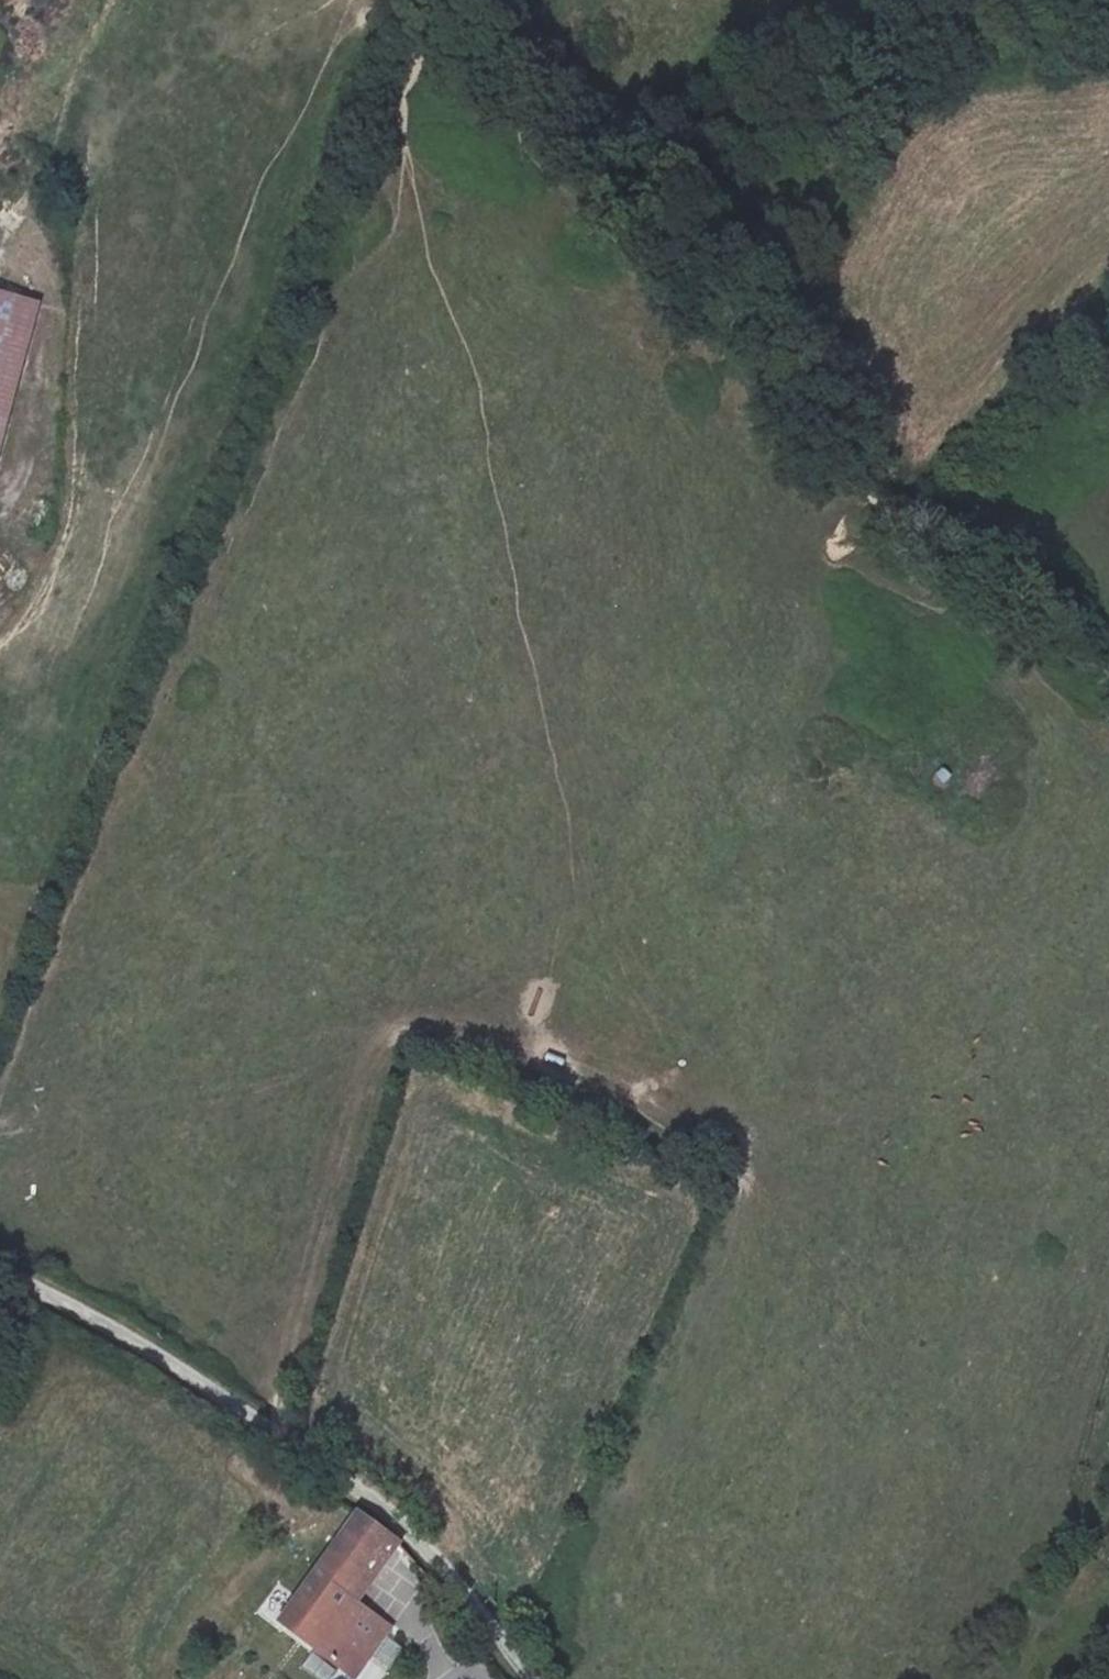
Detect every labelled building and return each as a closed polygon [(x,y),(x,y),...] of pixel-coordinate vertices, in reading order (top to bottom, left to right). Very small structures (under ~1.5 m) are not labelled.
[(0,302),(0,422),(30,310),(0,302)] [(16,549),(0,545),(0,559),(12,562),(16,549)] [(397,1545),(363,1520),(285,1625),(344,1666),(358,1677),(391,1628),(357,1603),(397,1545)] [(372,1660),(384,1671),(401,1651),(389,1640),(372,1660)]
